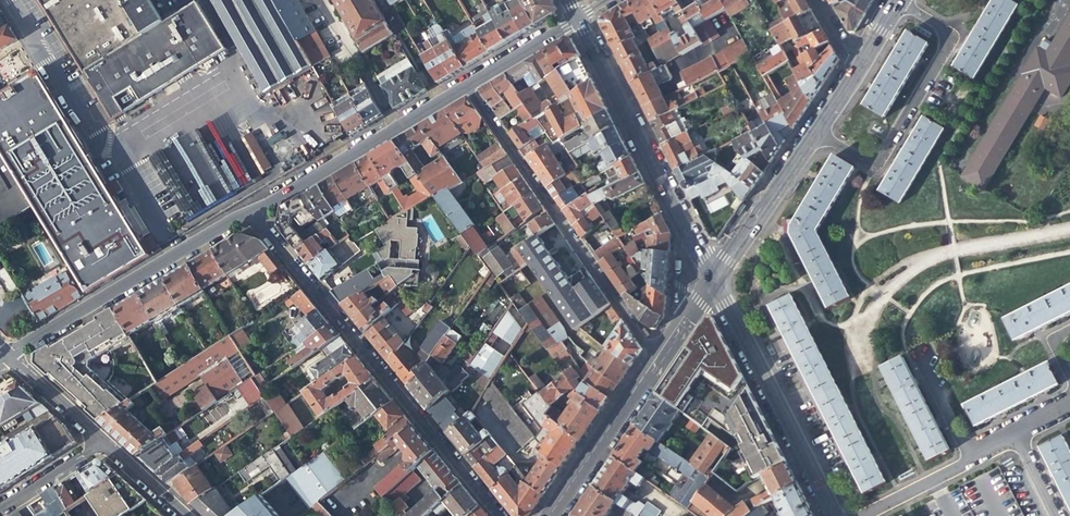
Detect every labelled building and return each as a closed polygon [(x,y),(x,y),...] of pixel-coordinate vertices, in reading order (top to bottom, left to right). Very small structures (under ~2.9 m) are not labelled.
[(84,74),(86,73),(90,80),(88,81),(113,122),(125,114),(124,113),(199,67),(199,66),(192,53),(171,18),(164,22),(151,0),(38,0),(84,74)] [(267,94),(313,68),(274,0),(212,0),(267,94)] [(298,0),(274,0),(313,68),(330,58),(323,44),(325,43),(323,39),(321,41),(298,1),(298,0)] [(352,31),(381,15),(372,0),(334,0),(352,31)] [(552,0),(516,0),(512,2),(511,0),(504,0),(504,1),(507,5),(524,33),(529,30),(536,26),(547,20),(555,15),(557,8),(552,0)] [(649,40),(655,50),(674,40),(667,25),(662,17),(652,0),(632,0),(629,1),(644,30),(648,28),(648,27),(654,24),(651,19),(654,18),(662,33),(649,40)] [(667,25),(674,40),(682,54),(701,43),(693,28),(689,20),(682,9),(677,1),(677,0),(652,0),(662,17),(675,9),(677,14),(680,12),(684,19),(681,20),(690,35),(682,40),(678,33),(677,33),(671,22),(667,25)] [(701,8),(703,12),(702,12),(705,17),(707,20),(708,19),(725,9),(725,8),(720,0),(714,0),(701,8)] [(725,8),(738,0),(720,0),(725,8)] [(739,0),(738,0),(725,8),(725,9),(728,15),(743,7),(739,0)] [(784,10),(781,11),(784,17),(788,23),(810,10),(804,0),(790,0),(793,4),(784,10)] [(841,1),(843,5),(847,4),(853,7),(865,14),(870,5),(874,0),(843,0),(841,1)] [(975,30),(995,43),(1018,5),(1010,0),(993,0),(975,30)] [(198,1),(171,18),(192,53),(199,66),(199,67),(227,51),(198,1)] [(504,1),(488,11),(508,43),(516,38),(524,33),(507,5),(504,1)] [(644,42),(646,41),(649,40),(644,30),(629,1),(617,9),(601,18),(600,24),(602,28),(608,39),(614,50),(634,39),(636,38),(629,24),(634,21),(644,42)] [(684,8),(682,9),(689,20),(697,15),(702,12),(703,12),(701,8),(698,3),(686,10),(684,8)] [(471,22),(474,26),(491,53),(499,48),(508,43),(488,11),(483,4),(478,7),(483,15),(471,22)] [(843,5),(835,9),(841,19),(849,32),(855,32),(861,21),(865,14),(853,7),(847,4),(843,5)] [(815,19),(810,10),(788,23),(786,24),(794,37),(798,43),(809,37),(806,32),(814,27),(815,29),(820,27),(815,19)] [(16,41),(0,14),(0,51),(16,41)] [(701,23),(697,15),(689,20),(693,28),(701,23)] [(984,190),(1045,88),(1061,97),(1069,82),(1069,68),(1068,67),(1069,64),(1069,15),(1052,46),(1044,41),(1039,50),(1037,49),(962,177),(984,190)] [(769,25),(773,31),(786,24),(788,23),(784,17),(769,25)] [(716,34),(708,19),(707,20),(704,21),(701,23),(701,24),(709,38),(716,34)] [(709,38),(701,24),(693,28),(701,43),(709,38)] [(780,44),(794,37),(786,24),(773,31),(779,43),(780,44)] [(440,39),(432,44),(452,76),(459,72),(466,68),(445,35),(438,25),(436,26),(438,29),(435,31),(440,39)] [(449,31),(445,35),(466,68),(481,59),(491,53),(474,26),(469,30),(474,37),(459,46),(449,31)] [(447,79),(452,76),(432,44),(422,27),(418,30),(426,43),(425,43),(431,54),(424,57),(440,83),(447,79)] [(801,48),(807,45),(811,42),(815,49),(818,47),(828,41),(825,36),(822,30),(809,37),(798,43),(801,48)] [(973,80),(995,43),(975,30),(953,68),(973,80)] [(897,50),(886,69),(905,81),(928,44),(908,31),(897,50)] [(556,67),(559,65),(562,63),(565,68),(581,56),(573,40),(566,39),(550,49),(538,56),(550,77),(559,71),(556,67)] [(648,67),(634,39),(614,50),(622,67),(631,83),(657,68),(655,64),(648,67)] [(654,57),(657,56),(655,50),(649,40),(646,41),(654,57)] [(674,40),(655,50),(657,56),(662,65),(666,63),(682,54),(674,40)] [(688,86),(692,84),(718,71),(750,55),(743,42),(681,73),(688,86)] [(807,45),(810,52),(815,49),(811,42),(807,45)] [(768,50),(770,54),(773,58),(758,68),(763,77),(768,75),(767,74),(772,71),(789,61),(786,55),(784,51),(780,44),(779,43),(768,50)] [(795,70),(797,74),(811,102),(817,92),(822,86),(804,55),(801,48),(798,43),(792,47),(802,66),(795,70)] [(819,50),(818,47),(815,49),(810,52),(804,55),(822,86),(832,71),(839,60),(833,51),(831,46),(821,57),(817,51),(819,50)] [(755,63),(758,68),(773,58),(770,54),(755,63)] [(530,86),(531,89),(542,83),(548,78),(550,77),(538,56),(522,66),(506,75),(513,85),(532,73),(537,81),(530,86)] [(543,86),(542,83),(531,89),(521,96),(526,104),(536,120),(537,119),(547,112),(558,105),(573,95),(594,81),(586,66),(581,56),(565,68),(562,70),(560,70),(559,71),(550,77),(548,78),(558,95),(543,106),(534,92),(543,86)] [(378,77),(384,87),(415,70),(408,59),(378,77)] [(672,74),(666,63),(662,65),(657,68),(631,83),(636,93),(644,109),(664,98),(658,85),(669,80),(670,79),(671,77),(672,74)] [(883,118),(905,81),(886,69),(873,89),(863,106),(883,118)] [(384,87),(397,110),(413,100),(427,91),(415,70),(384,87)] [(777,80),(772,71),(767,74),(768,75),(772,83),(777,80)] [(11,165),(22,184),(35,206),(50,231),(69,262),(87,294),(150,256),(142,244),(114,197),(122,192),(113,178),(105,183),(38,73),(0,97),(0,147),(11,165)] [(793,92),(782,99),(788,110),(796,124),(805,111),(811,102),(797,74),(786,80),(793,92)] [(517,109),(518,109),(526,104),(521,96),(520,97),(513,85),(506,75),(498,80),(492,83),(500,96),(505,93),(517,109)] [(567,122),(558,105),(547,112),(562,139),(565,137),(582,128),(609,111),(601,96),(594,81),(573,95),(577,101),(584,97),(592,113),(583,118),(587,124),(585,124),(583,120),(580,121),(578,116),(567,122)] [(504,101),(500,96),(492,83),(487,86),(480,91),(492,108),(504,101)] [(366,86),(350,95),(354,102),(370,93),(366,86)] [(668,107),(664,98),(644,109),(647,115),(651,123),(672,112),(676,109),(685,105),(696,99),(694,94),(681,101),(676,92),(672,94),(666,97),(670,106),(668,107)] [(370,93),(354,102),(368,126),(375,123),(382,118),(384,117),(370,93)] [(755,104),(763,117),(766,124),(780,148),(784,141),(777,132),(790,124),(785,114),(778,101),(773,93),(765,99),(755,104)] [(334,105),(338,111),(354,102),(350,95),(334,105)] [(480,127),(482,119),(468,98),(457,105),(446,111),(460,132),(471,133),(480,127)] [(782,99),(778,101),(785,114),(788,110),(782,99)] [(505,102),(506,104),(512,113),(515,111),(508,101),(505,102)] [(354,102),(338,111),(352,136),(361,131),(368,126),(354,102)] [(506,104),(494,112),(500,120),(512,113),(506,104)] [(518,109),(523,118),(527,125),(536,120),(526,104),(518,109)] [(672,112),(651,123),(657,134),(664,148),(689,134),(685,126),(687,124),(684,119),(682,120),(676,109),(672,112)] [(743,113),(753,130),(762,148),(769,163),(775,154),(780,148),(766,124),(758,128),(748,110),(743,113)] [(788,110),(785,114),(790,124),(793,129),(794,126),(796,124),(788,110)] [(462,135),(460,132),(446,111),(434,119),(421,126),(441,153),(444,157),(449,154),(445,146),(462,135)] [(569,143),(565,137),(562,139),(561,140),(567,149),(570,154),(617,128),(612,118),(609,111),(582,128),(584,131),(587,129),(590,136),(583,140),(579,138),(569,143)] [(1044,129),(1047,118),(1038,116),(1035,126),(1044,129)] [(924,117),(902,154),(922,166),(944,129),(924,117)] [(512,124),(516,132),(527,125),(523,118),(512,124)] [(541,125),(537,119),(536,120),(527,125),(516,132),(511,135),(521,150),(528,144),(536,138),(534,135),(532,137),(530,133),(541,125)] [(793,129),(790,124),(777,132),(784,141),(787,137),(793,129)] [(433,159),(441,153),(421,126),(408,134),(395,142),(398,148),(402,153),(406,159),(410,164),(414,169),(418,175),(421,179),(434,195),(437,199),(444,209),(465,236),(472,246),(479,256),(489,249),(447,192),(463,183),(445,159),(426,170),(413,152),(423,146),(433,159)] [(185,219),(251,184),(233,149),(215,158),(199,128),(147,156),(165,191),(156,196),(167,217),(181,210),(185,219)] [(597,159),(603,156),(625,143),(620,134),(617,128),(570,154),(574,160),(592,150),(597,159)] [(755,153),(762,148),(753,130),(733,141),(738,150),(743,155),(745,157),(746,158),(755,153)] [(244,138),(265,172),(272,167),(252,133),(244,138)] [(696,149),(689,134),(664,148),(669,158),(676,171),(705,155),(701,146),(696,149)] [(543,148),(536,138),(528,144),(521,150),(528,159),(543,148)] [(559,153),(567,149),(561,140),(555,143),(559,153)] [(403,206),(409,202),(400,188),(401,186),(394,175),(395,171),(399,168),(404,171),(427,200),(434,195),(421,179),(418,175),(414,169),(410,164),(406,159),(402,153),(398,148),(395,142),(384,148),(372,156),(389,184),(395,193),(396,194),(403,206)] [(603,173),(607,170),(615,166),(632,157),(628,150),(625,143),(603,156),(607,163),(600,167),(603,173)] [(479,159),(487,169),(508,157),(500,144),(479,159)] [(548,144),(543,148),(528,159),(548,188),(566,174),(548,144)] [(11,165),(0,147),(0,162),(4,169),(11,165)] [(717,149),(705,155),(676,171),(685,190),(689,190),(697,186),(697,183),(712,175),(714,177),(720,174),(743,202),(751,189),(729,173),(716,163),(717,149)] [(899,204),(922,166),(902,154),(879,191),(899,204)] [(818,183),(808,201),(827,213),(854,167),(834,155),(818,183)] [(383,188),(389,184),(372,156),(364,161),(357,165),(371,187),(380,182),(383,188)] [(478,174),(485,185),(489,182),(491,181),(494,179),(500,175),(515,166),(508,157),(487,169),(478,174)] [(606,182),(608,188),(639,172),(635,162),(632,157),(615,166),(619,175),(612,179),(606,182)] [(731,170),(729,173),(751,189),(758,179),(762,173),(746,158),(745,157),(741,162),(734,172),(731,170)] [(569,173),(572,171),(578,166),(575,162),(566,168),(569,173)] [(367,191),(370,197),(375,194),(375,192),(371,187),(357,165),(349,170),(335,178),(348,198),(367,187),(367,191)] [(494,179),(499,188),(502,191),(510,185),(523,178),(515,166),(500,175),(494,179)] [(607,170),(612,179),(619,175),(615,166),(607,170)] [(35,206),(22,184),(13,190),(0,170),(0,228),(35,206)] [(576,177),(572,171),(569,173),(566,174),(548,188),(556,200),(571,189),(568,184),(576,177)] [(613,201),(646,185),(639,172),(608,188),(599,192),(590,197),(595,205),(600,202),(606,198),(609,197),(613,201)] [(355,208),(355,207),(351,202),(350,200),(348,198),(335,178),(330,181),(321,187),(334,207),(345,201),(346,203),(344,205),(348,212),(355,208)] [(504,194),(508,201),(513,207),(516,205),(521,202),(535,195),(523,178),(510,185),(502,191),(504,194)] [(494,191),(489,182),(485,185),(493,196),(502,191),(499,188),(494,191)] [(580,182),(574,186),(579,193),(584,189),(580,182)] [(792,193),(798,183),(796,182),(790,192),(792,193)] [(582,198),(579,193),(574,186),(571,189),(556,200),(565,212),(582,198)] [(334,207),(321,187),(309,194),(303,197),(320,219),(321,221),(322,223),(330,231),(336,237),(340,244),(353,236),(349,229),(340,235),(331,221),(328,221),(327,219),(337,211),(334,207)] [(587,193),(588,194),(590,197),(599,192),(596,187),(587,193)] [(498,197),(504,194),(502,191),(493,196),(496,201),(499,199),(498,197)] [(378,198),(377,196),(375,194),(370,197),(364,201),(367,205),(378,198)] [(588,207),(591,212),(597,207),(595,205),(590,197),(588,194),(582,198),(565,212),(575,227),(581,221),(587,216),(583,211),(588,207)] [(544,209),(535,195),(521,202),(516,205),(527,222),(544,209)] [(305,229),(320,219),(303,197),(286,208),(282,210),(279,228),(291,243),(298,252),(330,231),(322,223),(306,234),(302,237),(295,229),(297,220),(305,229)] [(613,209),(606,198),(600,202),(608,212),(611,210),(613,209)] [(500,206),(505,213),(511,209),(513,207),(508,201),(500,206)] [(816,232),(827,213),(808,201),(797,220),(794,225),(793,227),(792,235),(806,262),(826,251),(816,232)] [(413,208),(409,202),(403,206),(406,212),(413,208)] [(621,224),(611,210),(608,212),(600,202),(595,205),(597,207),(605,219),(609,225),(611,227),(613,230),(621,224)] [(654,214),(659,212),(656,205),(651,208),(654,214)] [(746,206),(744,205),(737,215),(740,216),(746,206)] [(585,226),(578,232),(583,238),(598,225),(605,219),(597,207),(591,212),(587,216),(581,221),(585,226)] [(406,212),(375,230),(385,247),(377,253),(381,259),(383,263),(379,265),(386,275),(390,279),(393,277),(399,287),(404,283),(421,271),(422,260),(417,260),(420,235),(417,235),(417,227),(407,227),(408,221),(414,221),(413,208),(406,212)] [(515,216),(511,209),(505,213),(505,214),(511,222),(514,220),(513,218),(515,216)] [(530,227),(537,237),(555,224),(547,213),(530,227)] [(516,229),(511,222),(505,214),(496,220),(507,236),(516,229)] [(646,232),(646,234),(654,231),(656,238),(671,234),(663,219),(662,216),(637,228),(639,235),(646,232)] [(605,219),(598,225),(603,231),(609,225),(605,219)] [(526,230),(533,240),(537,237),(530,227),(526,230)] [(480,236),(485,243),(495,236),(490,229),(480,236)] [(65,265),(69,262),(50,231),(46,234),(65,265)] [(331,240),(335,248),(340,244),(336,237),(330,231),(298,252),(305,259),(309,265),(328,252),(323,245),(331,240)] [(649,240),(656,238),(654,231),(646,234),(648,241),(649,240)] [(270,250),(262,240),(240,234),(225,243),(213,250),(230,278),(232,276),(231,274),(241,268),(244,270),(250,267),(250,263),(258,258),(270,250)] [(649,240),(649,254),(670,255),(670,252),(671,245),(671,235),(671,234),(656,238),(649,240)] [(357,242),(353,236),(340,244),(335,248),(328,252),(309,265),(323,282),(344,265),(343,264),(360,252),(360,250),(355,243),(357,242)] [(468,252),(472,246),(465,236),(459,240),(468,252)] [(513,239),(520,249),(525,247),(518,236),(513,239)] [(617,236),(594,254),(601,263),(623,245),(617,236)] [(568,280),(537,237),(533,240),(525,247),(520,249),(527,259),(531,264),(539,276),(577,331),(605,309),(610,305),(601,292),(592,278),(588,281),(580,271),(568,280)] [(150,239),(142,244),(150,256),(158,252),(150,239)] [(636,243),(624,246),(631,257),(638,256),(640,256),(636,243)] [(496,244),(489,248),(492,251),(494,253),(487,258),(500,276),(513,267),(500,248),(496,244)] [(623,245),(601,263),(609,275),(624,297),(628,294),(636,288),(629,278),(640,270),(639,269),(639,268),(631,257),(624,246),(623,245)] [(482,259),(492,251),(489,248),(489,249),(479,256),(482,259)] [(521,263),(527,259),(520,249),(514,253),(521,263)] [(227,279),(230,278),(213,250),(202,257),(189,265),(204,290),(226,277),(227,279)] [(283,266),(270,250),(258,258),(268,273),(283,266)] [(850,298),(826,251),(806,262),(815,281),(829,309),(850,298)] [(646,260),(646,268),(646,273),(651,272),(651,276),(645,276),(652,286),(668,297),(669,283),(670,255),(649,254),(640,256),(638,256),(639,260),(646,260)] [(639,268),(639,260),(638,256),(631,257),(639,268)] [(521,263),(524,268),(531,264),(527,259),(521,263)] [(529,282),(539,276),(531,264),(524,268),(513,277),(501,285),(511,299),(522,292),(531,286),(529,282)] [(181,307),(202,294),(205,292),(204,290),(189,265),(177,272),(165,279),(181,306),(181,307)] [(336,298),(343,307),(365,294),(370,291),(380,285),(389,280),(386,275),(379,265),(370,271),(332,293),(336,298)] [(69,272),(29,295),(25,298),(39,322),(66,307),(84,296),(69,272)] [(496,279),(492,272),(486,281),(491,287),(496,279)] [(393,277),(390,279),(389,280),(380,285),(388,296),(399,287),(393,277)] [(160,319),(177,309),(181,306),(165,279),(152,287),(139,294),(156,322),(160,319)] [(19,286),(25,298),(29,295),(22,284),(19,286)] [(652,286),(646,308),(664,318),(666,306),(668,297),(652,286)] [(1047,300),(1057,320),(1069,314),(1069,288),(1047,300)] [(297,348),(306,342),(331,325),(326,319),(302,290),(285,302),(289,307),(296,303),(300,309),(301,308),(309,317),(300,324),(307,333),(294,343),(297,348)] [(370,291),(365,294),(372,303),(377,300),(370,291)] [(380,314),(374,307),(356,322),(360,328),(366,335),(384,318),(407,297),(403,292),(393,301),(393,300),(381,311),(380,314)] [(532,305),(522,292),(511,299),(514,303),(521,312),(532,305)] [(156,329),(159,327),(156,322),(139,294),(127,302),(114,309),(133,342),(137,339),(134,334),(152,324),(156,329)] [(379,303),(377,300),(372,303),(365,294),(343,307),(349,315),(356,322),(374,307),(379,303)] [(646,308),(628,294),(624,297),(642,323),(653,330),(657,330),(661,324),(664,318),(646,308)] [(782,330),(794,353),(814,342),(791,295),(770,306),(782,330)] [(549,351),(561,343),(567,338),(565,330),(541,298),(532,305),(521,312),(530,325),(549,351)] [(1042,328),(1057,320),(1047,300),(1005,321),(1015,342),(1042,328)] [(521,312),(514,303),(477,357),(471,366),(474,368),(478,371),(486,376),(487,376),(494,381),(530,325),(521,312)] [(430,314),(434,308),(431,306),(429,305),(425,311),(430,314)] [(614,324),(620,319),(610,305),(605,309),(614,324)] [(96,369),(133,342),(114,309),(104,315),(92,322),(35,357),(34,359),(34,362),(83,407),(91,415),(101,423),(110,416),(96,395),(99,391),(100,388),(101,386),(101,381),(100,377),(99,375),(97,371),(96,369)] [(416,358),(405,346),(388,362),(409,388),(423,377),(419,371),(427,362),(433,356),(453,329),(461,318),(451,312),(444,323),(443,322),(424,348),(425,349),(422,354),(416,358)] [(397,333),(384,318),(366,335),(388,362),(405,346),(406,345),(400,337),(397,340),(393,336),(397,333)] [(168,333),(160,319),(156,322),(159,327),(164,336),(168,333)] [(694,341),(690,348),(700,355),(707,345),(723,337),(714,319),(709,319),(694,341)] [(606,350),(608,350),(631,368),(639,357),(642,351),(624,324),(606,350)] [(295,367),(328,345),(340,336),(336,331),(331,325),(306,342),(310,349),(291,363),(295,367)] [(243,329),(231,336),(242,352),(254,344),(243,329)] [(464,337),(453,329),(433,356),(444,364),(464,337)] [(205,411),(240,387),(254,378),(257,376),(249,364),(242,352),(231,336),(152,388),(162,402),(201,377),(208,388),(195,396),(205,411)] [(315,369),(315,370),(322,380),(357,357),(353,352),(344,341),(340,336),(328,345),(335,354),(315,369)] [(706,432),(714,421),(741,442),(746,452),(754,468),(759,478),(763,476),(787,464),(782,455),(770,431),(732,354),(723,337),(707,345),(700,355),(690,348),(662,387),(656,396),(680,413),(691,421),(700,427),(706,432)] [(571,339),(567,338),(561,343),(568,351),(575,346),(571,339)] [(838,389),(814,342),(794,353),(803,372),(817,400),(838,389)] [(569,353),(568,351),(561,343),(549,351),(557,362),(569,353)] [(583,360),(590,365),(596,369),(619,385),(621,383),(628,372),(631,368),(608,350),(604,356),(599,363),(590,357),(588,359),(586,357),(583,360)] [(448,387),(427,362),(419,371),(423,377),(409,388),(420,401),(429,412),(446,396),(452,392),(453,394),(464,384),(463,383),(470,376),(471,376),(467,371),(471,366),(477,357),(471,352),(465,360),(468,363),(464,368),(462,366),(448,379),(451,384),(448,387)] [(357,357),(322,380),(330,386),(340,379),(342,380),(346,377),(349,378),(353,383),(353,386),(347,389),(348,391),(338,398),(348,399),(376,380),(367,369),(357,357)] [(882,368),(905,415),(927,404),(912,375),(902,357),(882,368)] [(1049,364),(1007,385),(1018,405),(1040,394),(1059,384),(1049,364)] [(582,376),(587,383),(596,369),(590,365),(582,376)] [(471,376),(470,376),(471,378),(478,371),(474,368),(471,366),(467,371),(471,376)] [(612,395),(619,385),(596,369),(587,383),(609,399),(612,395)] [(311,373),(318,384),(322,380),(315,370),(311,373)] [(567,375),(568,377),(576,388),(577,389),(580,393),(601,412),(606,404),(609,399),(587,383),(583,389),(579,382),(581,380),(574,370),(567,375)] [(261,372),(257,376),(254,378),(262,390),(270,384),(261,372)] [(537,390),(544,384),(534,373),(527,379),(537,390)] [(494,381),(487,376),(481,386),(488,390),(493,382),(494,381)] [(551,407),(576,388),(568,377),(543,396),(551,407)] [(252,406),(259,401),(266,396),(262,390),(254,378),(240,387),(252,406)] [(288,403),(275,412),(288,432),(292,438),(348,399),(338,398),(337,396),(332,399),(329,399),(326,394),(325,391),(331,387),(330,386),(322,380),(318,384),(305,392),(319,415),(312,419),(302,425),(288,403)] [(355,430),(376,415),(394,402),(386,392),(376,380),(348,399),(353,406),(358,407),(363,415),(351,424),(355,430)] [(275,411),(275,412),(288,403),(298,397),(295,393),(286,399),(282,392),(281,393),(272,382),(270,384),(262,390),(266,396),(259,401),(269,416),(275,411)] [(514,410),(493,382),(488,390),(484,397),(521,449),(529,443),(535,438),(514,410)] [(48,411),(32,397),(17,383),(8,388),(12,396),(0,403),(0,421),(6,432),(19,424),(16,420),(23,416),(28,424),(48,411)] [(1003,413),(1018,405),(1007,385),(966,406),(976,427),(1003,413)] [(546,416),(551,419),(581,441),(590,427),(601,412),(580,393),(577,389),(569,397),(574,400),(576,398),(578,400),(567,417),(553,408),(546,416)] [(862,436),(838,389),(817,400),(828,422),(841,447),(862,436)] [(535,438),(537,441),(540,444),(543,446),(539,452),(545,456),(562,468),(570,457),(581,441),(551,419),(546,416),(553,408),(551,407),(543,396),(541,392),(534,398),(532,395),(514,410),(535,438)] [(459,411),(446,396),(429,412),(439,424),(447,435),(458,426),(464,421),(457,413),(459,411)] [(658,444),(680,413),(656,396),(646,412),(636,427),(658,444)] [(139,397),(110,416),(101,423),(120,440),(127,447),(138,457),(169,436),(164,429),(155,435),(128,411),(136,406),(143,408),(145,406),(139,397)] [(376,415),(390,432),(407,418),(399,409),(394,402),(376,415)] [(214,422),(228,412),(222,404),(208,414),(214,422)] [(938,427),(927,404),(905,415),(929,462),(950,451),(938,427)] [(477,419),(473,414),(464,421),(458,426),(447,435),(458,448),(466,458),(492,437),(487,432),(482,437),(472,423),(477,419)] [(392,435),(390,436),(376,448),(377,449),(381,454),(414,426),(411,423),(407,418),(390,432),(392,435)] [(47,425),(38,430),(55,457),(76,444),(65,427),(56,419),(47,425)] [(700,427),(691,421),(686,428),(695,434),(700,427)] [(377,490),(385,498),(414,471),(419,466),(434,452),(422,436),(414,426),(381,454),(376,458),(381,464),(400,445),(405,451),(408,454),(408,459),(409,462),(410,464),(406,467),(403,467),(377,490)] [(691,501),(694,503),(707,485),(711,480),(690,466),(658,444),(636,427),(625,444),(615,459),(645,480),(649,474),(640,467),(642,463),(638,459),(646,449),(672,468),(666,477),(677,484),(683,475),(690,481),(682,492),(687,496),(692,500),(691,501)] [(55,457),(38,430),(38,429),(14,444),(13,442),(2,448),(3,451),(0,453),(0,493),(26,477),(55,458),(55,457)] [(174,433),(169,436),(138,457),(152,470),(157,475),(177,459),(170,448),(174,444),(179,441),(174,433)] [(715,475),(733,450),(725,443),(713,435),(712,437),(690,466),(711,480),(715,475)] [(886,484),(862,436),(841,447),(855,475),(865,495),(886,484)] [(500,448),(492,437),(466,458),(472,465),(474,468),(500,448)] [(1067,500),(1069,498),(1069,450),(1064,437),(1041,448),(1056,477),(1067,500)] [(535,438),(529,443),(535,449),(538,452),(539,452),(543,446),(540,444),(537,441),(535,438)] [(200,443),(182,455),(177,459),(157,475),(166,483),(169,485),(191,470),(185,460),(190,457),(203,448),(200,443)] [(529,454),(535,449),(529,443),(521,449),(529,454)] [(182,455),(174,444),(170,448),(177,459),(182,455)] [(213,453),(220,463),(233,454),(226,444),(213,453)] [(280,446),(274,450),(291,474),(293,473),(297,470),(280,446)] [(502,459),(511,470),(515,467),(500,448),(474,468),(484,480),(493,491),(504,482),(501,478),(507,473),(509,472),(506,469),(502,467),(500,469),(498,467),(494,470),(492,467),(502,459)] [(374,459),(376,458),(381,454),(377,449),(371,454),(374,459)] [(269,467),(279,482),(291,474),(274,450),(273,450),(239,474),(245,483),(269,467)] [(740,457),(733,450),(715,475),(738,493),(748,484),(732,467),(740,457)] [(318,503),(348,480),(325,451),(297,470),(293,473),(318,504),(318,503)] [(414,471),(385,498),(400,515),(430,515),(462,486),(450,471),(434,452),(419,466),(433,485),(438,491),(415,513),(405,502),(409,498),(407,494),(422,480),(414,471)] [(754,468),(746,452),(742,454),(750,469),(755,480),(759,478),(754,468)] [(540,465),(526,485),(544,495),(557,476),(562,468),(545,456),(540,465)] [(194,463),(190,457),(185,460),(191,470),(196,466),(199,464),(197,461),(194,463)] [(645,480),(615,459),(611,465),(608,469),(596,487),(633,515),(639,515),(645,507),(639,503),(636,506),(623,496),(632,483),(640,488),(642,484),(645,480)] [(84,483),(92,495),(119,476),(103,461),(100,462),(79,475),(84,483)] [(758,508),(776,499),(798,487),(791,471),(787,464),(763,476),(771,493),(755,502),(758,508)] [(214,492),(196,466),(191,470),(169,485),(183,498),(186,497),(188,500),(193,507),(214,492)] [(507,473),(501,478),(504,482),(493,491),(510,511),(513,515),(530,515),(544,495),(526,485),(523,483),(526,480),(515,467),(511,470),(521,482),(517,486),(507,473)] [(147,502),(130,486),(124,480),(119,476),(92,495),(88,498),(92,504),(100,515),(127,515),(147,502)] [(81,503),(67,482),(57,489),(70,510),(81,503)] [(753,513),(745,503),(736,510),(707,485),(694,503),(695,504),(709,515),(750,515),(753,513)] [(480,508),(472,498),(462,486),(430,515),(440,515),(448,508),(455,515),(472,515),(480,508)] [(214,492),(193,507),(203,515),(234,515),(238,512),(221,487),(214,492)] [(596,487),(586,502),(576,515),(608,515),(612,511),(618,515),(633,515),(596,487)] [(783,515),(813,515),(804,499),(798,487),(776,499),(783,515)] [(35,515),(62,515),(66,513),(70,510),(57,489),(50,493),(44,497),(52,509),(44,515),(36,502),(33,504),(28,507),(35,515)] [(260,496),(238,512),(234,515),(280,515),(268,504),(260,496)] [(690,511),(695,504),(694,503),(691,501),(692,500),(687,496),(681,505),(690,511)] [(320,515),(330,515),(318,503),(318,504),(313,508),(320,515)] [(645,507),(639,515),(659,515),(660,514),(647,504),(645,507)] [(480,508),(472,515),(487,515),(480,508)]
